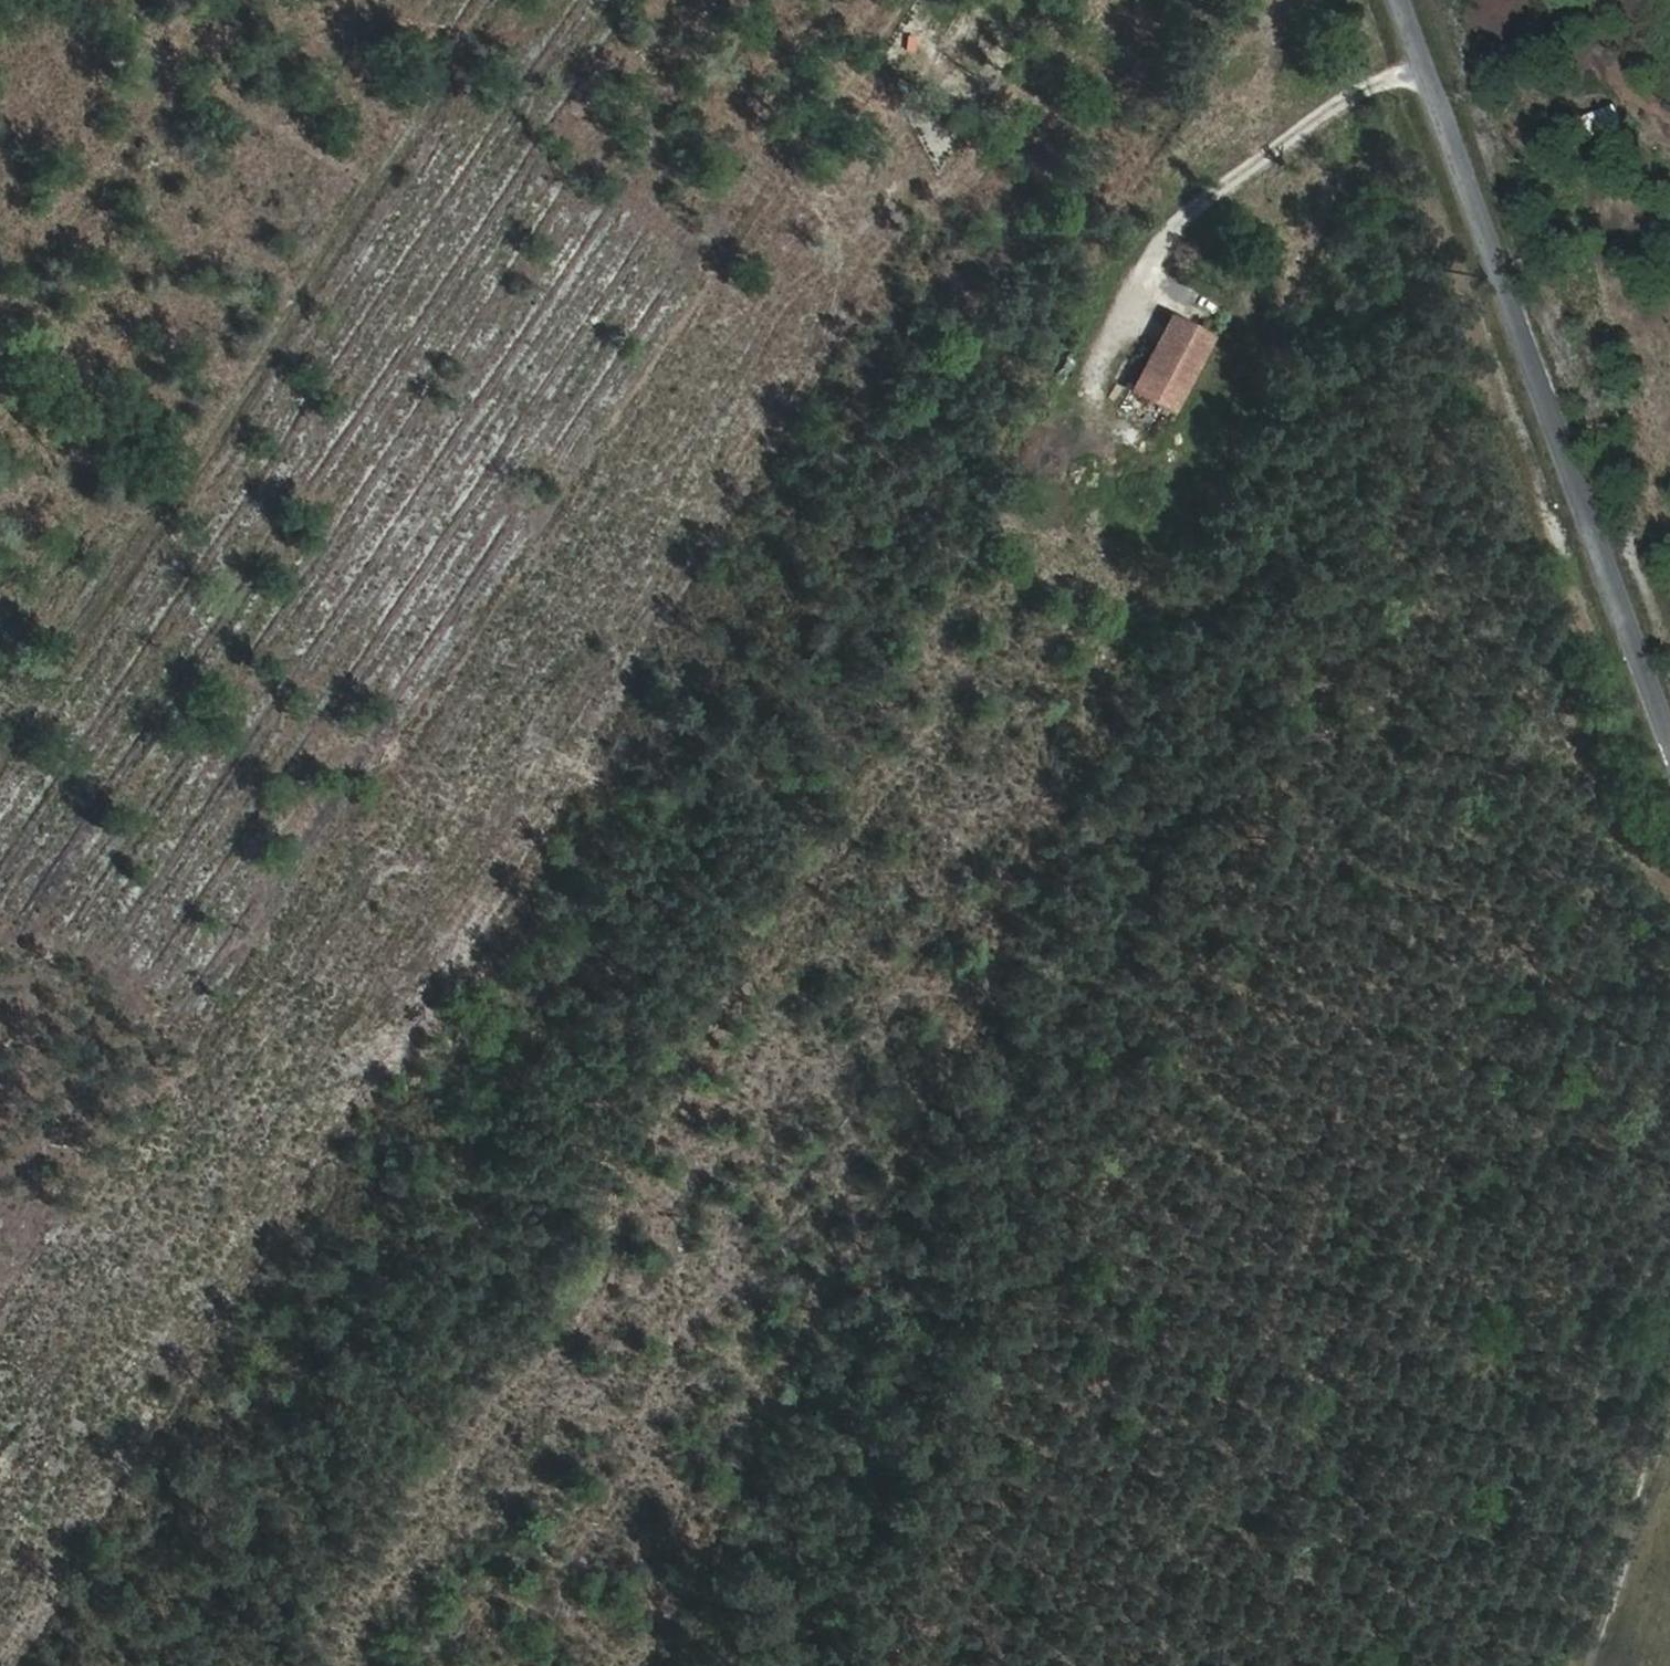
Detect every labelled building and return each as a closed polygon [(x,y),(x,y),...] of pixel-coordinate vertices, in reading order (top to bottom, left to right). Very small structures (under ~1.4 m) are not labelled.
[(1211,338),(1167,313),(1123,391),(1168,416),(1211,338)]
